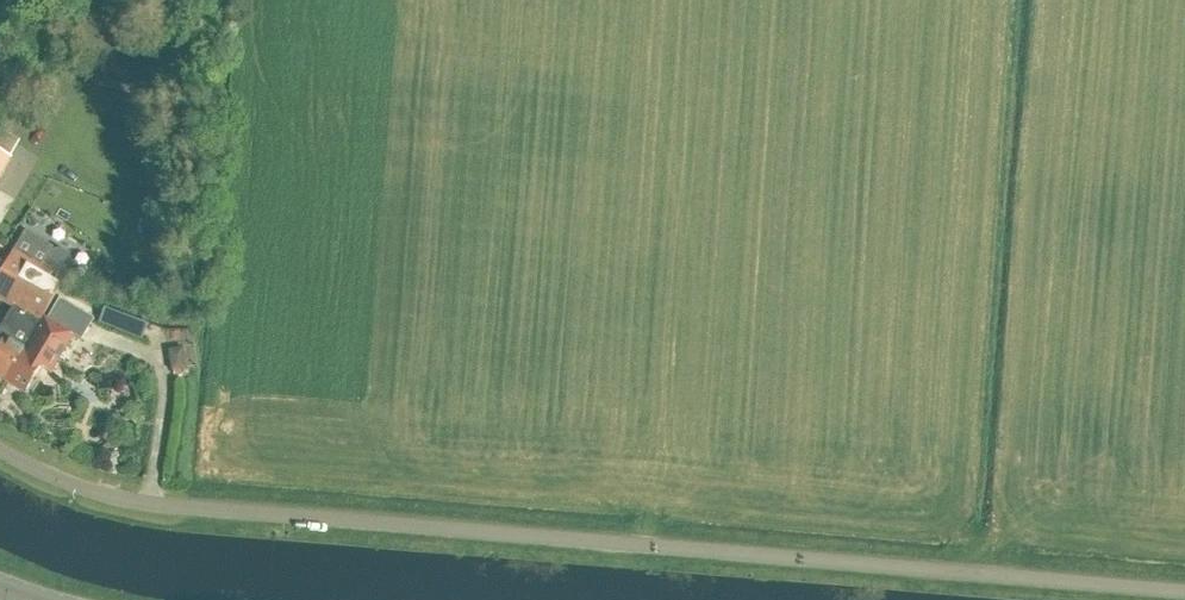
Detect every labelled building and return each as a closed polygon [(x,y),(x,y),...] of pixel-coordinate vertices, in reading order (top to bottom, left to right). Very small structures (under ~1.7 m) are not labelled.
[(0,345),(0,381),(4,384),(22,353),(21,352),(41,318),(62,282),(63,283),(73,265),(70,254),(63,250),(61,249),(51,251),(49,250),(47,254),(39,268),(13,253),(0,276),(0,303),(12,309),(0,329),(0,339),(3,341),(0,345)] [(22,353),(4,384),(24,395),(37,373),(42,371),(49,375),(72,337),(41,318),(21,352),(22,353)] [(168,352),(171,373),(186,371),(183,350),(168,352)]
